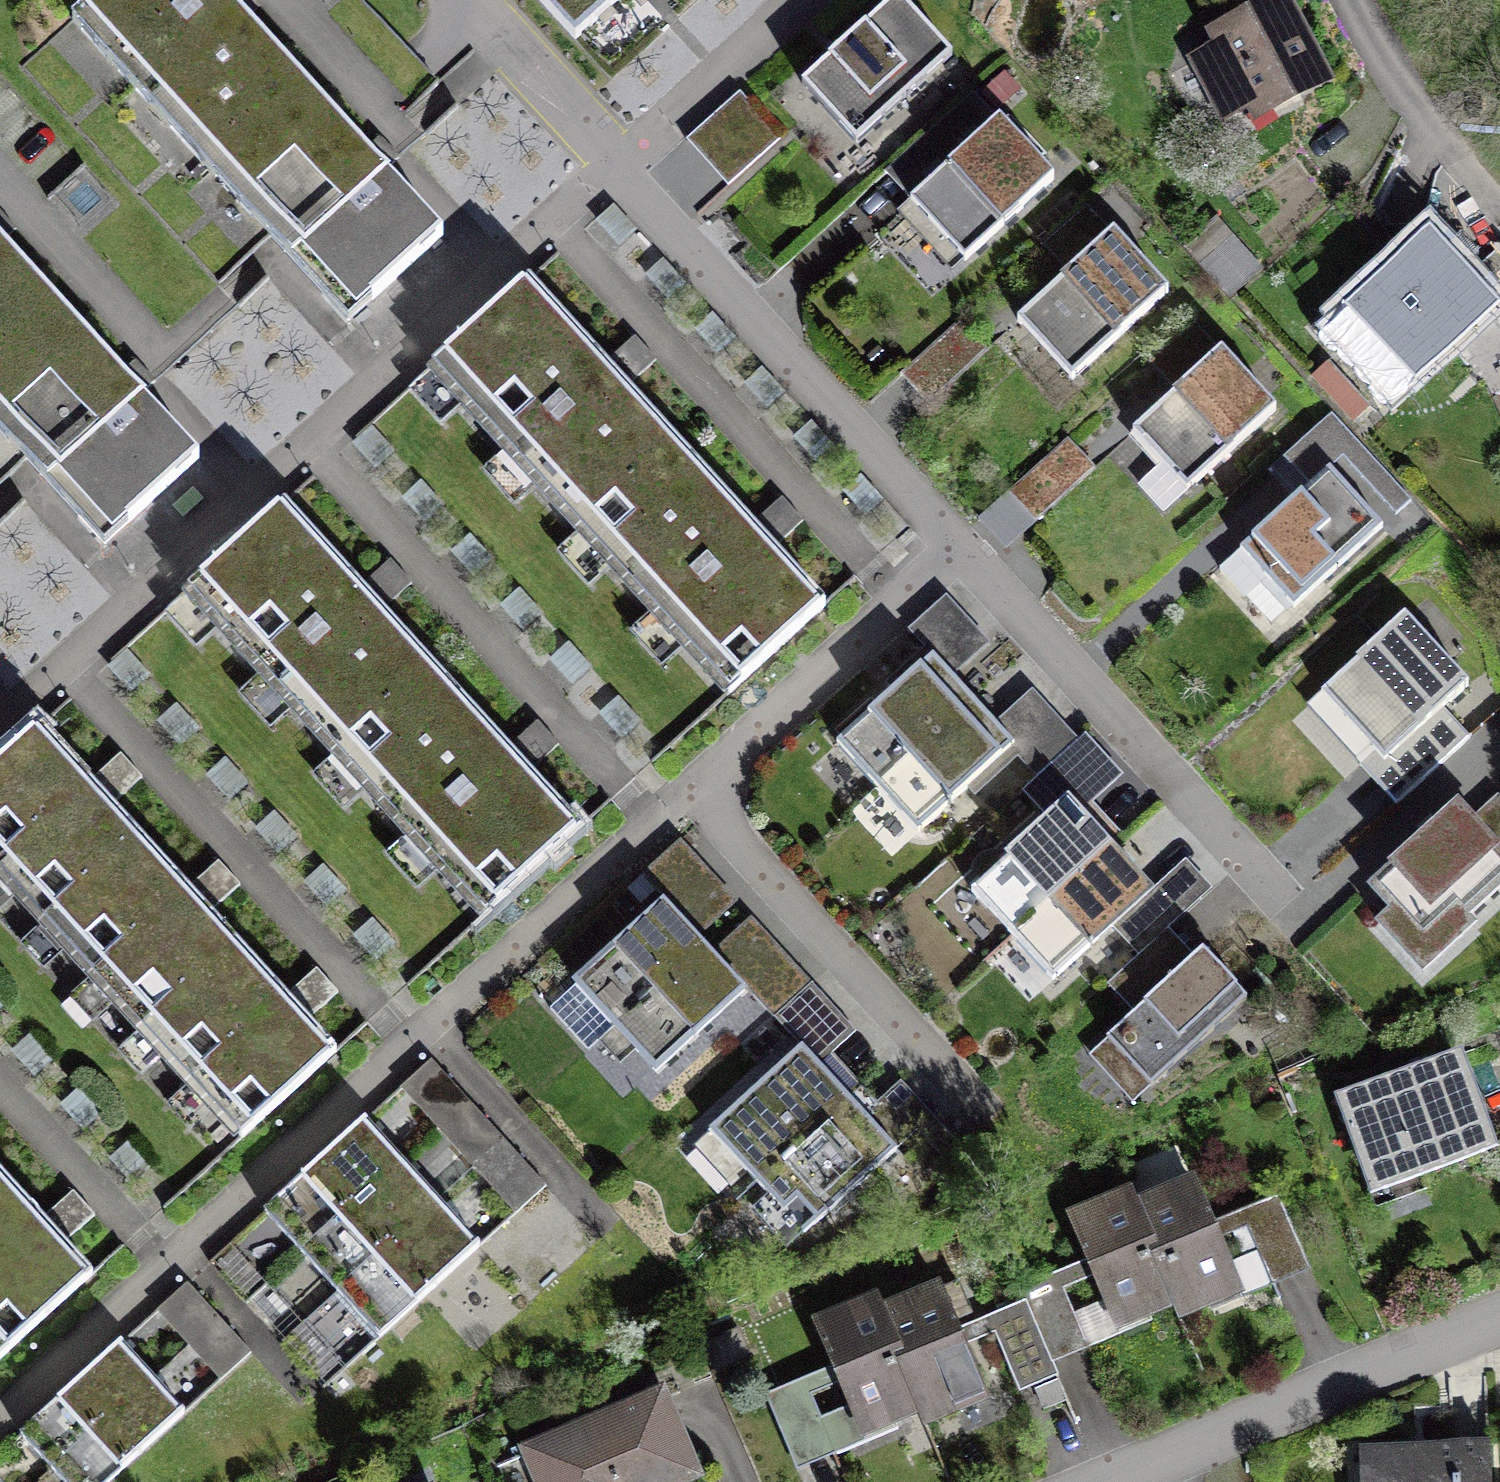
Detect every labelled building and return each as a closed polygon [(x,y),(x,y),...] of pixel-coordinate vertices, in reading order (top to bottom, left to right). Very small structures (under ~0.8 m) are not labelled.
[(213,164),(305,82),(247,17),(232,0),(139,0),(99,36),(213,164)] [(609,0),(540,0),(574,38),(612,4),(609,0)] [(1228,54),(1198,70),(1232,133),(1261,117),(1272,138),(1350,96),(1298,0),(1221,42),(1228,54)] [(910,8),(816,94),(872,155),(966,68),(910,8)] [(377,162),(305,82),(213,164),(367,335),(459,253),(377,162)] [(689,135),(726,178),(777,134),(740,91),(689,135)] [(1003,120),(908,196),(958,257),(1052,181),(1003,120)] [(1081,285),(1039,325),(1095,385),(1181,305),(1091,210),(1048,251),(1081,285)] [(1373,296),(1336,328),(1394,395),(1499,305),(1444,241),(1409,271),(1400,261),(1367,289),(1373,296)] [(57,309),(0,243),(0,359),(57,309)] [(1482,263),(1499,284),(1499,249),(1482,263)] [(434,367),(583,526),(679,438),(633,389),(529,278),(434,367)] [(57,309),(0,359),(0,442),(91,546),(190,461),(99,357),(57,309)] [(957,325),(904,371),(926,396),(979,350),(957,325)] [(1191,400),(1149,440),(1205,500),(1290,420),(1201,326),(1159,366),(1191,400)] [(1339,364),(1322,377),(1353,417),(1369,404),(1339,364)] [(1312,501),(1260,549),(1316,608),(1420,511),(1336,423),(1284,471),(1312,501)] [(780,546),(679,438),(583,526),(737,690),(832,601),(780,546)] [(1064,442),(991,508),(1011,530),(1084,464),(1064,442)] [(194,585),(338,748),(430,667),(385,616),(286,504),(194,585)] [(1412,615),(1323,698),(1406,787),(1456,741),(1433,715),(1472,679),(1412,615)] [(836,737),(878,785),(973,702),(931,654),(836,737)] [(528,779),(430,667),(338,748),(488,918),(580,838),(528,779)] [(1018,753),(973,702),(878,785),(923,836),(1018,753)] [(33,908),(129,820),(105,794),(40,723),(0,759),(0,872),(33,908)] [(1111,768),(1086,739),(1029,789),(1049,812),(1074,790),(1079,796),(1111,768)] [(1376,879),(1397,901),(1385,913),(1436,968),(1487,921),(1476,910),(1499,888),(1499,837),(1464,798),(1376,879)] [(969,891),(1008,935),(1102,853),(1063,809),(969,891)] [(203,900),(129,820),(33,908),(130,1013),(226,925),(203,900)] [(591,1054),(618,1029),(707,947),(747,910),(688,847),(649,883),(665,900),(548,1009),(591,1054)] [(1148,905),(1102,853),(1008,935),(1054,987),(1148,905)] [(1114,986),(1143,1009),(1195,943),(1167,921),(1114,986)] [(299,1005),(226,925),(130,1013),(243,1137),(340,1049),(299,1005)] [(721,963),(707,947),(618,1029),(658,1072),(747,989),(783,1029),(822,992),(761,926),(721,963)] [(1216,950),(1116,1042),(1157,1087),(1257,995),(1216,950)] [(709,1135),(756,1183),(842,1100),(796,1052),(709,1135)] [(1362,1103),(1396,1199),(1499,1162),(1499,1087),(1490,1059),(1362,1103)] [(893,1151),(842,1100),(756,1183),(787,1215),(801,1201),(821,1221),(893,1151)] [(263,1210),(299,1250),(398,1161),(362,1122),(263,1210)] [(436,1204),(398,1161),(299,1250),(337,1292),(436,1204)] [(0,1173),(0,1352),(90,1272),(51,1229),(0,1173)] [(1192,1183),(1137,1206),(1181,1307),(1186,1319),(1241,1295),(1192,1183)] [(1121,1333),(1181,1307),(1137,1206),(1134,1198),(1074,1224),(1121,1333)] [(479,1251),(436,1204),(337,1292),(380,1340),(479,1251)] [(1272,1206),(1241,1218),(1263,1276),(1294,1264),(1272,1206)] [(1016,1299),(1045,1354),(1074,1339),(1045,1284),(1016,1299)] [(949,1292),(886,1318),(926,1412),(934,1429),(996,1403),(963,1324),(949,1292)] [(1045,1354),(1016,1299),(963,1324),(996,1403),(1053,1378),(1045,1354)] [(862,1440),(926,1412),(886,1318),(880,1305),(816,1332),(831,1368),(862,1440)] [(25,1438),(54,1468),(150,1379),(121,1348),(25,1438)] [(831,1368),(761,1398),(791,1469),(862,1440),(831,1368)] [(150,1379),(54,1468),(67,1481),(116,1481),(186,1416),(150,1379)] [(678,1393),(529,1456),(541,1481),(717,1481),(678,1393)] [(1362,1448),(1364,1481),(1499,1481),(1496,1439),(1362,1448)]
